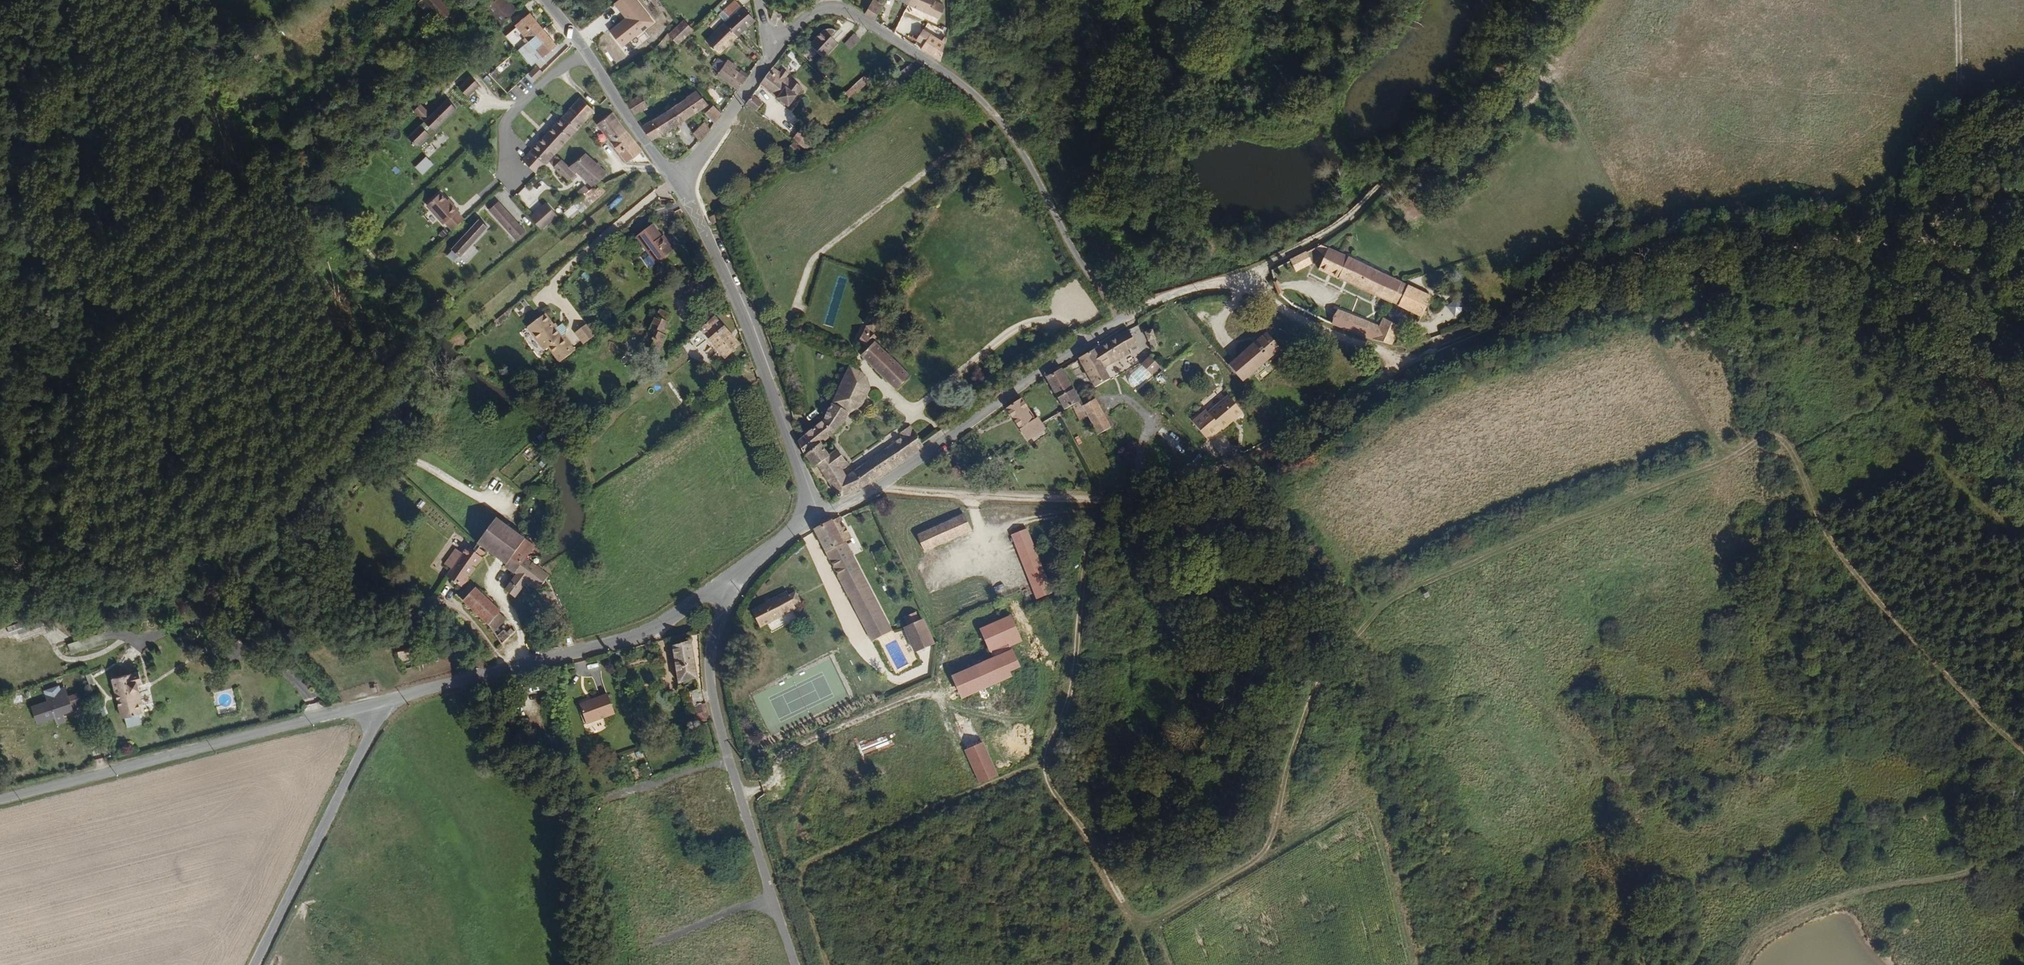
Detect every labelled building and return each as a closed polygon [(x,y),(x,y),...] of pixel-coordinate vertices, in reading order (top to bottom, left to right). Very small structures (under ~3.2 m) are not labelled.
[(427,5),(436,14),(447,26),(464,10),(454,0),(433,0),(427,5)] [(487,8),(503,25),(520,9),(512,0),(496,0),(487,8)] [(614,3),(626,19),(611,31),(622,46),(655,20),(638,0),(618,0),(614,3)] [(741,13),(732,21),(747,37),(766,20),(749,0),(743,0),(735,7),(741,13)] [(873,0),(872,0),(864,15),(875,20),(883,5),(873,0)] [(919,10),(925,0),(899,0),(919,10)] [(919,10),(935,19),(943,5),(935,1),(936,0),(925,0),(919,10)] [(741,13),(735,7),(727,15),(732,21),(741,13)] [(769,19),(776,25),(782,19),(776,12),(769,19)] [(528,13),(513,24),(523,37),(521,40),(523,43),(526,42),(536,55),(551,44),(528,13)] [(711,27),(719,35),(708,44),(721,59),(747,37),(732,21),(727,15),(725,13),(711,27)] [(691,18),(682,26),(673,34),(686,48),(703,30),(691,18)] [(922,27),(915,37),(923,42),(920,46),(940,59),(942,41),(922,27)] [(825,30),(811,44),(824,58),(837,44),(830,37),(837,30),(834,28),(831,28),(828,28),(825,30)] [(861,40),(854,33),(844,44),(850,51),(861,40)] [(498,41),(491,34),(476,47),(484,55),(498,41)] [(712,68),(720,71),(724,61),(717,58),(712,68)] [(727,64),(719,71),(740,92),(747,84),(740,76),(742,73),(735,66),(732,69),(727,64)] [(911,64),(900,73),(906,79),(917,70),(911,64)] [(536,65),(526,76),(532,83),(543,71),(536,65)] [(774,67),(762,80),(776,93),(774,96),(788,108),(802,94),(774,67)] [(471,77),(460,87),(468,96),(479,86),(471,77)] [(849,97),(869,83),(865,77),(845,92),(849,97)] [(705,96),(693,84),(641,122),(650,137),(698,101),(705,96)] [(757,91),(747,103),(762,116),(772,105),(757,91)] [(637,93),(628,100),(634,110),(644,103),(637,93)] [(705,96),(698,101),(706,110),(712,104),(705,96)] [(432,116),(421,105),(415,112),(425,122),(408,139),(417,147),(430,135),(432,138),(438,132),(436,131),(457,111),(448,101),(432,116)] [(594,117),(582,103),(562,122),(574,135),(592,119),(594,117)] [(712,104),(706,110),(715,119),(722,113),(712,104)] [(617,115),(601,129),(610,140),(618,148),(633,134),(619,118),(617,115)] [(708,127),(700,118),(686,129),(695,139),(708,127)] [(574,135),(562,122),(528,152),(534,159),(540,165),(550,156),(565,143),(574,135)] [(800,130),(793,139),(806,149),(813,141),(800,130)] [(633,134),(618,148),(632,164),(648,151),(633,134)] [(592,148),(572,166),(589,186),(598,179),(600,181),(612,170),(592,148)] [(804,155),(797,149),(792,155),(799,161),(804,155)] [(534,159),(528,152),(519,160),(525,167),(534,159)] [(426,156),(415,167),(423,175),(434,164),(426,156)] [(558,158),(547,168),(567,189),(578,179),(558,158)] [(600,181),(598,179),(589,186),(592,189),(600,181)] [(586,183),(576,192),(589,206),(599,198),(586,183)] [(441,196),(428,208),(446,226),(448,225),(455,232),(466,221),(459,214),(460,212),(452,204),(450,206),(448,203),(441,196)] [(579,202),(564,212),(569,221),(585,210),(579,202)] [(500,203),(490,210),(517,238),(526,230),(500,203)] [(549,209),(535,221),(546,233),(559,220),(549,209)] [(714,214),(709,215),(712,224),(717,222),(714,214)] [(491,227),(482,220),(455,251),(461,256),(491,227)] [(655,223),(638,236),(658,262),(676,249),(666,235),(664,236),(655,223)] [(492,228),(491,227),(461,256),(464,259),(492,228)] [(1335,282),(1337,279),(1412,314),(1421,295),(1316,248),(1309,252),(1316,263),(1323,266),(1320,275),(1335,282)] [(1303,255),(1288,263),(1295,276),(1311,267),(1303,255)] [(649,256),(643,260),(649,269),(655,265),(649,256)] [(697,285),(691,290),(697,303),(704,299),(697,285)] [(1432,300),(1421,295),(1412,314),(1423,319),(1432,300)] [(1289,306),(1295,315),(1392,347),(1402,326),(1379,317),(1377,323),(1305,297),(1304,301),(1292,297),(1289,306)] [(1447,306),(1456,317),(1467,309),(1457,298),(1447,306)] [(673,316),(664,309),(637,345),(651,355),(665,336),(661,333),(673,316)] [(543,316),(525,329),(542,353),(546,350),(556,365),(570,354),(560,341),(562,339),(563,339),(564,332),(560,327),(554,332),(543,316)] [(711,321),(698,332),(725,360),(737,348),(711,321)] [(589,323),(578,331),(587,342),(597,334),(589,323)] [(871,355),(865,360),(894,389),(906,377),(879,351),(883,347),(873,337),(881,331),(875,325),(869,330),(867,329),(861,345),(871,355)] [(1142,332),(1109,346),(1114,360),(1148,347),(1142,332)] [(1268,334),(1228,363),(1240,380),(1280,351),(1268,334)] [(695,335),(687,342),(697,353),(705,345),(695,335)] [(562,339),(560,341),(570,354),(572,353),(562,339)] [(1109,346),(1079,358),(1096,400),(1112,394),(1101,368),(1115,362),(1114,360),(1109,346)] [(1151,358),(1131,369),(1138,381),(1158,369),(1151,358)] [(1063,367),(1049,376),(1059,406),(1074,401),(1063,367)] [(850,370),(846,383),(821,423),(810,428),(797,434),(809,472),(815,474),(827,504),(921,448),(916,428),(909,431),(906,432),(906,439),(838,476),(834,467),(840,464),(832,446),(822,450),(819,443),(850,430),(858,417),(868,407),(874,388),(866,376),(850,370)] [(1352,370),(1338,377),(1345,389),(1358,382),(1352,370)] [(1028,396),(1012,406),(1023,439),(1044,434),(1037,425),(1035,422),(1028,396)] [(1241,414),(1228,396),(1195,420),(1206,436),(1219,427),(1220,429),(1241,414)] [(1093,398),(1080,406),(1100,433),(1112,424),(1093,398)] [(1074,401),(1059,406),(1062,418),(1079,415),(1074,401)] [(729,413),(719,419),(725,430),(735,424),(729,413)] [(960,464),(952,471),(962,483),(970,476),(960,464)] [(473,553),(477,547),(499,563),(497,567),(500,569),(502,565),(514,574),(503,590),(512,596),(525,578),(527,580),(531,582),(542,590),(552,575),(542,568),(539,566),(536,564),(529,559),(538,547),(490,514),(466,548),(462,545),(455,556),(450,562),(444,557),(437,566),(444,570),(439,578),(454,589),(477,556),(473,553)] [(960,532),(953,516),(907,535),(915,552),(960,532)] [(841,523),(815,533),(840,587),(856,579),(841,546),(849,543),(841,523)] [(1019,530),(1005,536),(1035,598),(1049,591),(1019,530)] [(455,556),(448,551),(444,557),(450,562),(455,556)] [(856,579),(840,587),(866,647),(882,639),(856,579)] [(474,589),(469,586),(459,600),(463,603),(474,589)] [(474,589),(463,603),(491,623),(500,608),(474,589)] [(787,592),(754,613),(765,628),(797,608),(793,602),(798,599),(793,592),(789,595),(787,592)] [(510,614),(500,608),(491,623),(491,625),(497,633),(510,614)] [(1003,617),(974,630),(988,658),(945,678),(955,698),(1003,676),(999,669),(1010,664),(1000,644),(1013,637),(1005,621),(1003,617)] [(904,633),(900,635),(911,657),(928,649),(918,627),(914,628),(910,620),(900,625),(904,633)] [(507,634),(505,632),(501,638),(505,644),(514,631),(511,629),(507,634)] [(689,641),(671,642),(674,680),(691,679),(689,641)] [(399,670),(438,659),(433,642),(398,652),(394,653),(399,670)] [(142,712),(139,699),(135,686),(140,685),(139,681),(144,680),(141,669),(114,675),(124,717),(142,712)] [(68,694),(64,684),(53,688),(52,685),(44,688),(48,700),(31,706),(37,721),(73,708),(72,707),(68,694)] [(135,686),(139,699),(143,698),(140,685),(135,686)] [(77,690),(68,694),(72,707),(82,703),(77,690)] [(607,694),(579,706),(585,724),(614,712),(607,694)] [(695,698),(699,722),(710,720),(707,703),(701,704),(699,697),(695,698)] [(691,702),(680,706),(690,731),(701,727),(691,702)] [(971,731),(954,738),(976,797),(993,791),(971,731)] [(641,764),(646,777),(652,775),(648,762),(641,764)]
